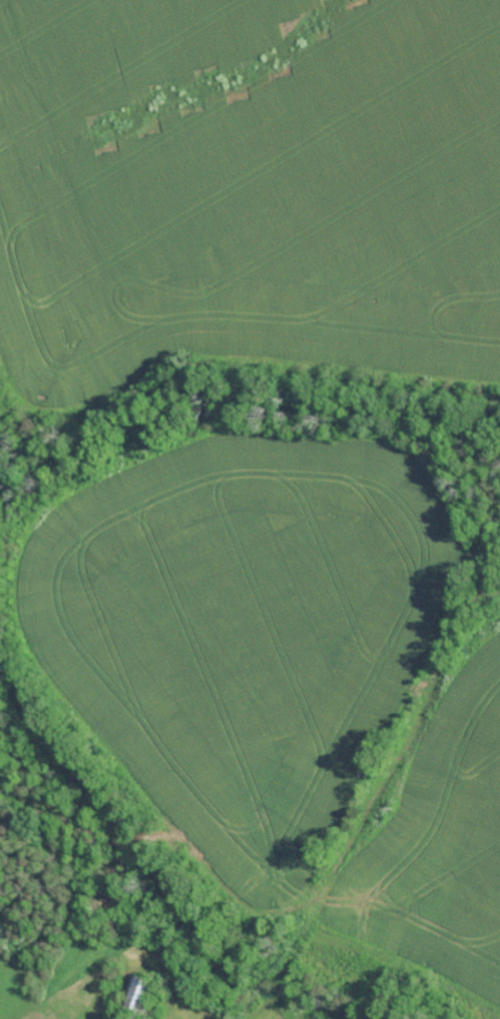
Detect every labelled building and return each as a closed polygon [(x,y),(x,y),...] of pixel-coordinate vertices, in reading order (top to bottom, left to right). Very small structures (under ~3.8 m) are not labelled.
[(151,983),(137,976),(127,997),(141,1003),(151,983)]
